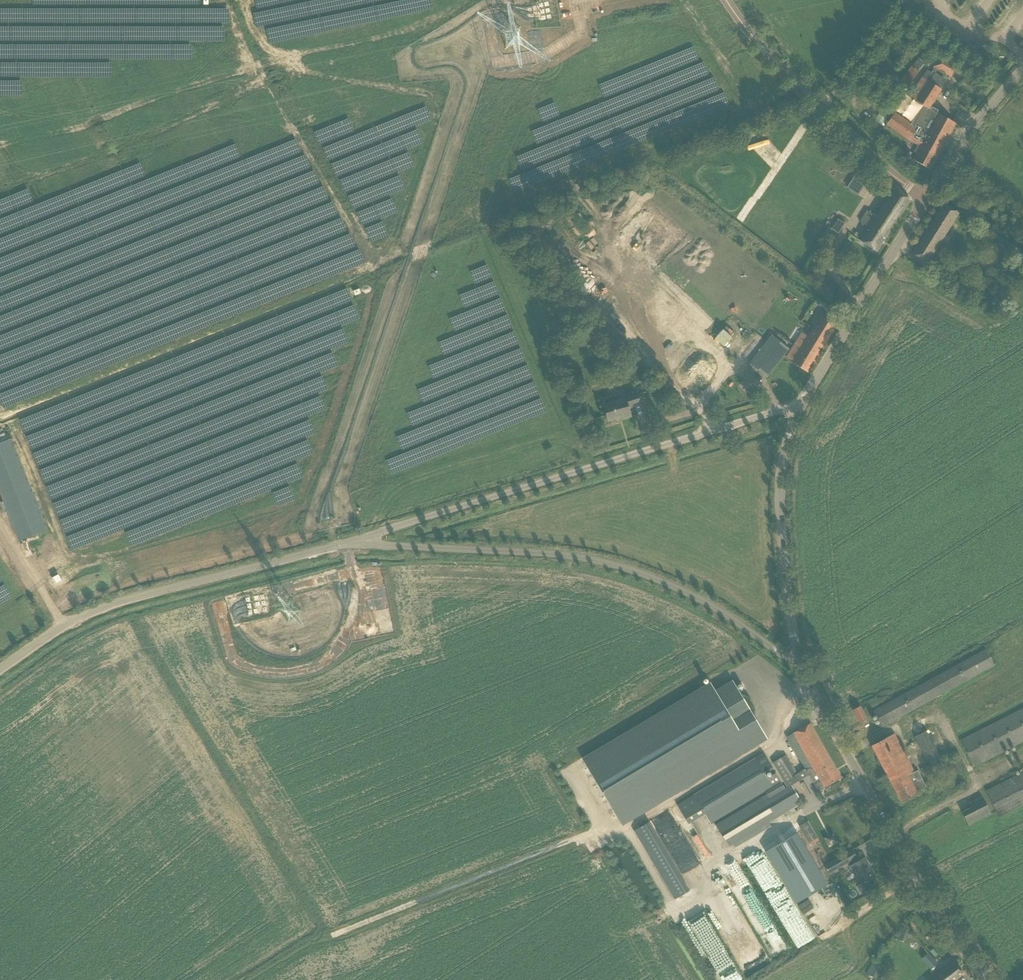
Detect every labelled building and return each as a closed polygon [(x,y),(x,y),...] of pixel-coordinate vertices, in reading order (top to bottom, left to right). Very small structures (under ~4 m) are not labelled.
[(940,56),(933,66),(951,77),(957,67),(940,56)] [(912,66),(900,80),(907,86),(919,71),(912,66)] [(934,72),(928,81),(940,89),(946,80),(934,72)] [(928,81),(922,77),(909,96),(922,105),(929,109),(941,90),(940,89),(928,81)] [(908,129),(891,117),(886,125),(908,140),(920,147),(913,160),(930,170),(955,123),(936,113),(937,111),(931,108),(931,110),(929,109),(922,105),(912,124),(911,124),(908,129)] [(888,111),(882,107),(878,113),(883,117),(888,111)] [(800,142),(788,160),(856,206),(868,188),(800,142)] [(905,150),(901,157),(907,160),(911,153),(905,150)] [(895,187),(888,195),(874,217),(867,212),(860,222),(868,227),(860,240),(877,251),(911,200),(895,187)] [(927,263),(959,213),(943,203),(912,253),(927,263)] [(840,206),(834,215),(837,217),(830,229),(838,233),(851,213),(840,206)] [(1011,245),(999,237),(995,242),(1008,250),(1011,245)] [(992,293),(979,285),(975,294),(987,301),(992,293)] [(795,345),(787,357),(793,360),(791,363),(799,367),(807,372),(836,326),(827,320),(820,316),(806,338),(800,349),(795,345)] [(766,376),(789,348),(772,335),(750,363),(766,376)] [(601,363),(588,367),(590,375),(604,371),(601,363)] [(640,405),(637,395),(636,393),(625,397),(625,399),(604,406),(608,420),(622,416),(623,418),(631,416),(628,408),(640,405)] [(44,520),(12,439),(0,443),(0,490),(4,501),(0,502),(0,508),(2,514),(8,511),(16,532),(19,541),(48,530),(44,520)] [(62,580),(58,574),(52,578),(55,584),(62,580)] [(875,713),(882,726),(994,666),(985,649),(871,712),(872,714),(875,713)] [(766,738),(754,717),(755,713),(755,709),(754,705),(751,700),(748,697),(744,695),(740,694),(732,680),(715,691),(710,684),(583,760),(621,824),(766,738)] [(866,718),(860,706),(853,710),(859,721),(866,718)] [(960,740),(973,766),(975,765),(975,766),(1022,741),(1022,708),(960,740)] [(810,723),(802,728),(786,737),(805,771),(806,770),(818,791),(841,778),(810,723)] [(941,758),(927,731),(915,737),(929,765),(941,758)] [(893,734),(881,741),(872,745),(902,802),(917,794),(917,793),(926,789),(920,778),(911,783),(908,777),(914,773),(893,734)] [(709,823),(780,781),(775,773),(767,777),(764,773),(773,768),(763,753),(676,804),(682,813),(697,803),(709,823)] [(797,773),(786,755),(772,763),(786,787),(769,797),(767,794),(716,825),(728,846),(733,843),(735,847),(771,826),(769,822),(801,803),(791,785),(799,781),(795,775),(797,773)] [(950,761),(956,773),(962,770),(956,758),(950,761)] [(986,791),(1000,820),(1010,815),(1008,812),(1022,805),(1022,772),(986,791)] [(974,806),(970,808),(962,812),(969,825),(991,813),(984,801),(980,803),(978,799),(969,803),(969,804),(972,803),(974,806)] [(690,890),(649,822),(634,831),(674,899),(690,890)] [(808,822),(799,827),(809,843),(811,841),(813,844),(818,840),(817,838),(808,822)] [(796,833),(765,851),(796,903),(827,885),(796,833)] [(842,866),(856,858),(852,850),(838,859),(842,866)] [(865,858),(851,865),(850,866),(860,884),(857,886),(861,893),(871,888),(867,881),(875,876),(865,858)] [(752,970),(768,961),(765,956),(730,895),(705,909),(713,923),(717,921),(721,928),(720,929),(728,942),(734,938),(741,951),(752,970)] [(823,897),(818,908),(817,907),(814,912),(830,920),(838,905),(823,897)] [(901,926),(896,938),(904,941),(909,930),(901,926)] [(927,953),(922,959),(931,969),(937,963),(927,953)] [(873,960),(866,974),(876,979),(880,972),(882,973),(884,968),(882,967),(883,965),(875,961),(875,962),(873,960)] [(930,979),(956,979),(964,973),(954,961),(946,967),(930,979)]
